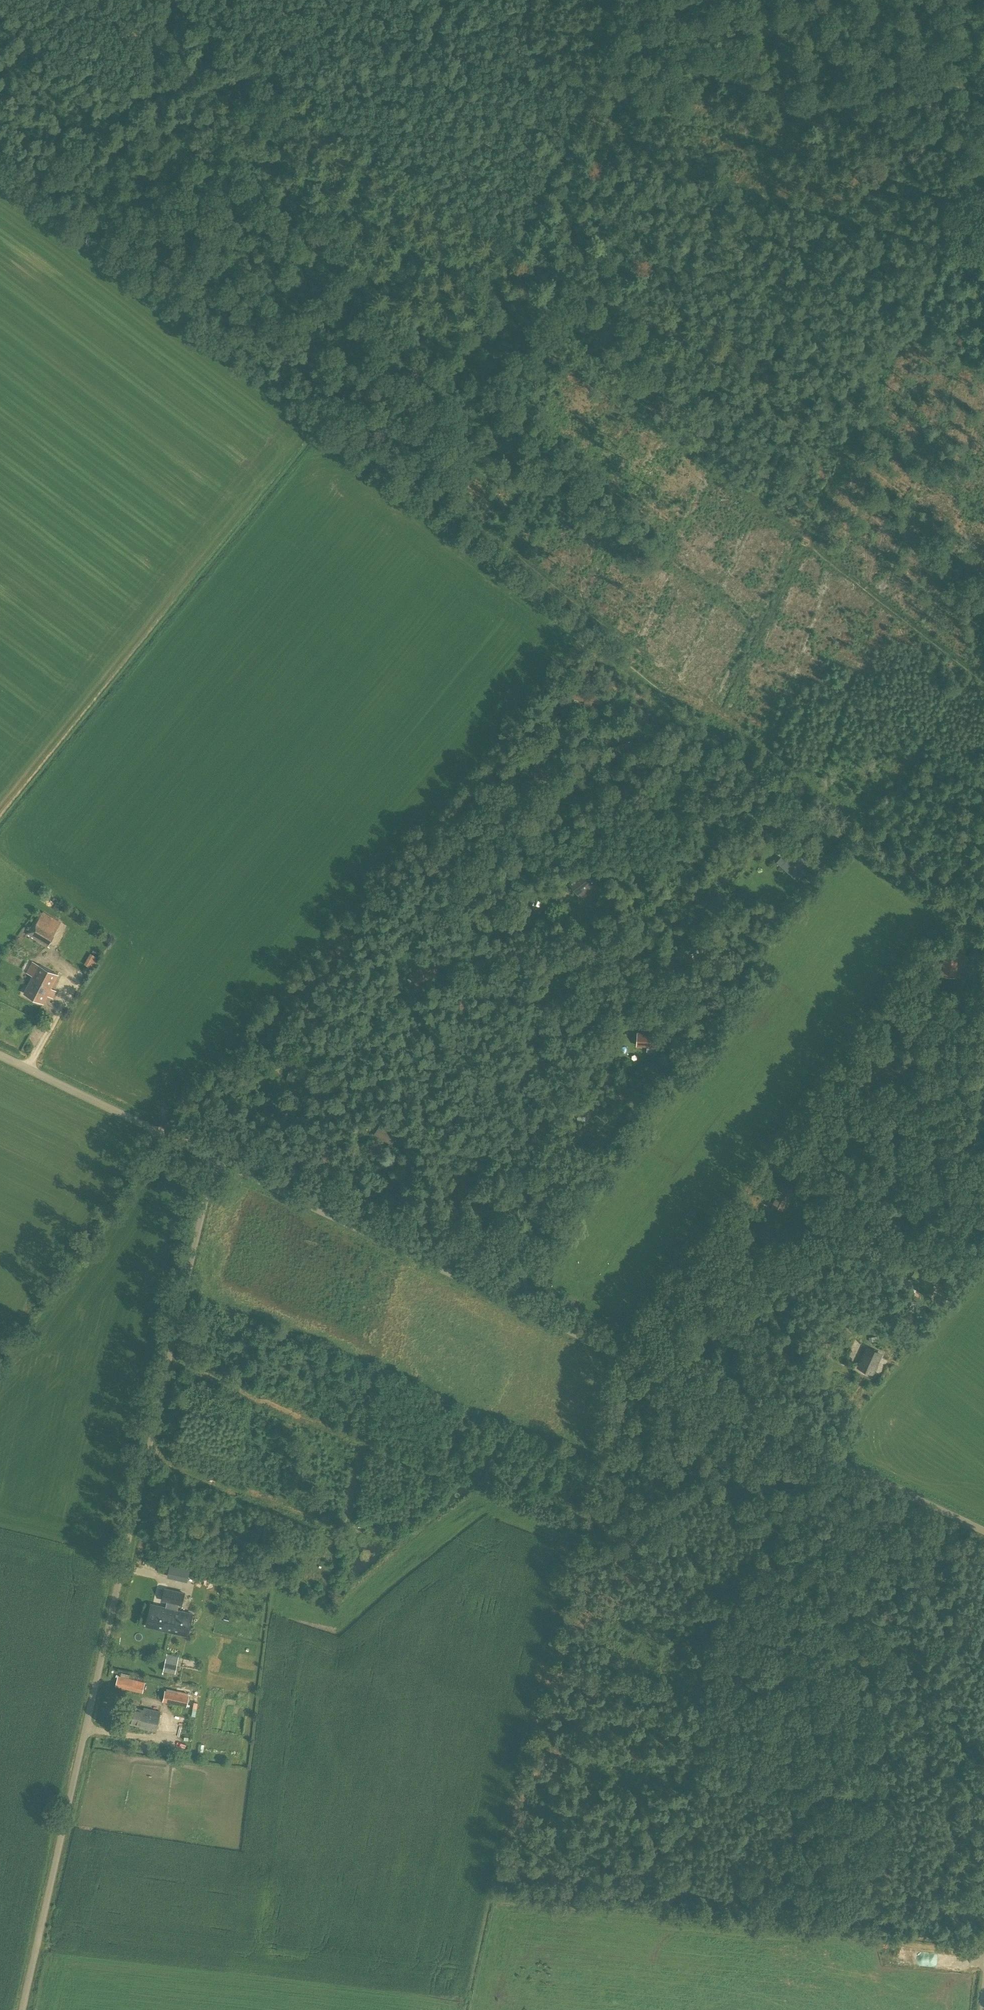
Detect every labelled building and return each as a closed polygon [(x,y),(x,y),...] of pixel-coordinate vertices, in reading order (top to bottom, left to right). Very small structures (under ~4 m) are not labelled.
[(564,728),(552,728),(551,738),(564,739),(564,728)] [(804,866),(808,862),(795,850),(781,866),(797,880),(807,869),(804,866)] [(569,882),(569,883),(582,899),(592,891),(592,890),(598,885),(583,865),(566,878),(569,882)] [(26,934),(48,947),(62,922),(42,910),(36,919),(35,919),(26,934)] [(433,958),(440,968),(449,962),(446,958),(447,957),(443,951),(433,958)] [(86,963),(95,968),(101,957),(92,952),(86,963)] [(58,975),(38,964),(32,961),(27,973),(32,975),(24,993),(44,1003),(58,975)] [(553,990),(565,981),(561,976),(549,985),(553,990)] [(636,1048),(647,1048),(657,1049),(658,1035),(637,1034),(636,1048)] [(382,1105),(379,1095),(368,1098),(371,1109),(382,1105)] [(503,1212),(504,1205),(490,1204),(489,1210),(503,1212)] [(881,1353),(868,1347),(859,1367),(872,1373),(881,1353)] [(170,1563),(168,1575),(173,1576),(176,1565),(170,1563)] [(185,1567),(182,1578),(187,1580),(190,1568),(185,1567)] [(145,1627),(165,1631),(175,1589),(164,1587),(161,1601),(167,1602),(166,1606),(153,1603),(150,1603),(145,1627)] [(185,1592),(175,1589),(165,1631),(188,1636),(194,1613),(188,1612),(177,1610),(179,1605),(182,1606),(185,1592)] [(163,1671),(175,1673),(179,1656),(167,1653),(163,1671)] [(115,1687),(143,1692),(145,1682),(118,1675),(115,1687)] [(165,1690),(162,1701),(163,1701),(187,1706),(189,1695),(165,1690)] [(139,1725),(139,1726),(156,1730),(161,1711),(143,1707),(143,1709),(132,1706),(128,1722),(139,1725)]
